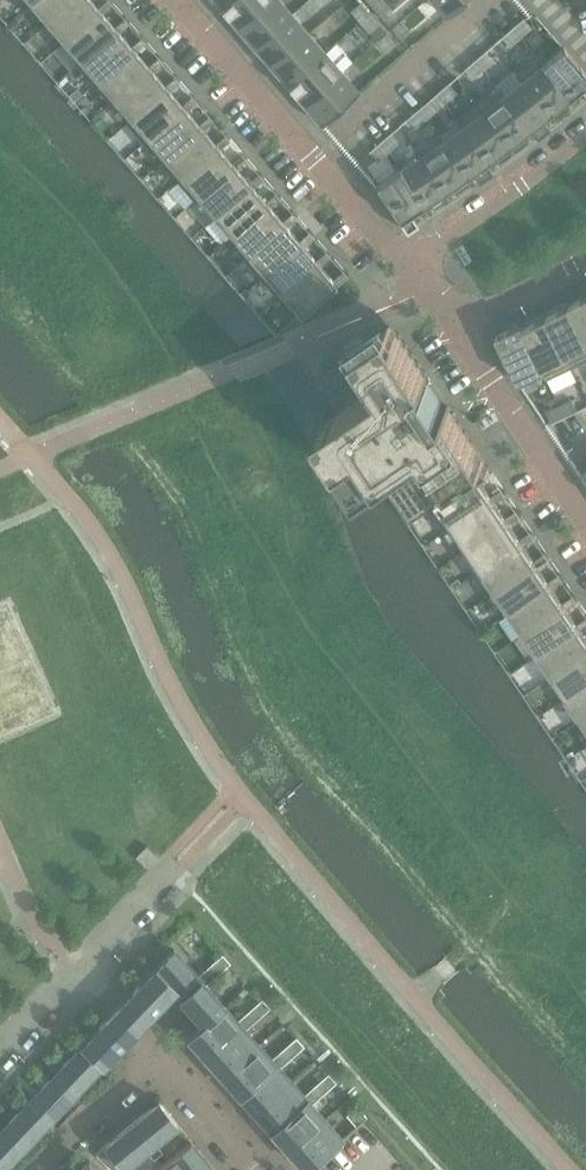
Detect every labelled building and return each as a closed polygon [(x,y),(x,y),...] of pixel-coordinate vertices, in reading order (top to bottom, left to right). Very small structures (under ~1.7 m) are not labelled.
[(30,3),(47,22),(73,0),(33,0),(30,3)] [(47,22),(64,42),(100,10),(102,12),(111,5),(107,0),(106,0),(98,7),(91,0),(73,0),(47,22)] [(267,0),(228,0),(220,7),(237,26),(267,0)] [(292,12),(281,0),(267,0),(237,26),(253,45),(292,12)] [(383,0),(367,0),(374,9),(383,1),(383,0)] [(464,0),(433,0),(446,16),(464,0)] [(393,12),(383,1),(374,9),(384,20),(393,12)] [(369,14),(360,2),(350,10),(360,21),(369,14)] [(100,10),(64,42),(79,60),(80,61),(117,30),(119,32),(128,24),(124,19),(114,27),(102,12),(100,10)] [(270,65),(308,32),(292,12),(253,45),(270,65)] [(378,24),(369,14),(360,21),(369,32),(378,24)] [(520,37),(531,28),(523,18),(512,28),(520,37)] [(410,31),(400,20),(391,28),(400,39),(410,31)] [(509,46),(520,37),(512,28),(501,37),(509,46)] [(79,60),(75,64),(76,65),(93,84),(134,49),(136,51),(145,43),(140,38),(131,46),(119,32),(117,30),(80,61),(79,60)] [(287,84),(325,51),(308,32),(270,65),(287,84)] [(395,44),(386,33),(376,41),(386,51),(395,44)] [(563,46),(543,63),(542,64),(569,97),(580,87),(585,95),(585,74),(563,46)] [(134,49),(93,84),(110,104),(115,101),(114,100),(150,68),(152,71),(162,63),(157,58),(148,66),(136,51),(134,49)] [(304,104),(342,71),(325,51),(287,84),(304,104)] [(482,70),(493,60),(485,51),(475,60),(482,70)] [(569,97),(542,64),(543,63),(537,56),(516,74),(521,81),(522,80),(548,113),(569,97)] [(472,79),(482,70),(475,60),(464,70),(472,79)] [(150,68),(114,100),(115,101),(130,118),(131,119),(167,88),(169,90),(178,82),(174,77),(165,85),(152,71),(150,68)] [(321,125),(359,91),(342,71),(304,104),(320,123),(319,123),(321,125)] [(548,113),(522,80),(521,81),(503,95),(502,96),(528,130),(529,129),(536,138),(549,127),(542,118),(548,113)] [(445,102),(456,93),(448,84),(437,93),(445,102)] [(130,118),(126,122),(126,123),(143,142),(184,107),(186,110),(195,102),(191,97),(182,105),(169,90),(167,88),(131,119),(130,118)] [(528,130),(502,96),(503,95),(498,88),(477,105),(507,146),(528,130)] [(426,118),(437,109),(429,100),(418,109),(426,118)] [(507,146),(477,105),(455,121),(460,127),(461,127),(486,161),(507,146)] [(184,107),(143,142),(160,162),(201,127),(203,129),(212,121),(208,116),(198,124),(186,110),(184,107)] [(415,128),(426,118),(418,109),(407,119),(415,128)] [(201,127),(160,162),(177,181),(217,146),(219,149),(229,141),(224,136),(215,143),(203,129),(201,127)] [(486,161),(461,127),(460,127),(441,141),(440,142),(464,176),(471,171),(478,181),(491,171),(485,162),(486,161)] [(387,152),(398,142),(390,133),(380,142),(387,152)] [(464,176),(440,142),(441,141),(436,134),(413,149),(418,157),(419,156),(442,191),(464,176)] [(377,161),(387,152),(380,142),(369,152),(377,161)] [(217,146),(177,181),(194,201),(199,198),(198,197),(234,165),(236,168),(245,160),(241,155),(232,163),(219,149),(217,146)] [(419,156),(418,157),(398,170),(420,206),(442,191),(419,156)] [(234,165),(198,197),(199,198),(215,216),(251,185),(253,187),(262,179),(258,174),(249,182),(236,168),(234,165)] [(420,206),(398,170),(375,185),(405,231),(417,223),(410,213),(420,206)] [(215,217),(204,226),(219,245),(231,235),(231,236),(268,204),(270,207),(279,199),(275,194),(265,202),(253,187),(251,185),(215,216),(215,217)] [(268,204),(231,236),(247,254),(248,255),(284,224),(286,226),(296,218),(291,213),(282,221),(270,207),(268,204)] [(247,254),(243,258),(244,259),(261,278),(301,243),(303,246),(312,238),(308,233),(299,241),(286,226),(284,224),(248,255),(247,254)] [(301,243),(261,278),(277,298),(278,298),(282,295),(282,294),(318,262),(320,265),(329,257),(325,252),(316,260),(303,246),(301,243)] [(318,262),(282,294),(282,295),(299,314),(335,283),(337,284),(346,276),(342,271),(332,279),(320,265),(318,262)] [(569,306),(585,340),(585,297),(569,306)] [(569,306),(546,317),(567,361),(585,351),(585,340),(569,306)] [(567,361),(546,317),(524,328),(522,324),(521,324),(543,372),(567,361)] [(491,469),(448,406),(445,408),(439,411),(436,407),(441,403),(428,384),(423,387),(420,382),(428,376),(391,321),(358,344),(363,351),(316,383),(336,413),(329,418),(370,483),(379,477),(410,523),(438,504),(488,470),(490,469),(491,469)] [(543,372),(521,324),(496,336),(518,384),(543,372)] [(573,400),(560,406),(565,416),(578,410),(573,400)] [(560,406),(547,412),(552,423),(565,416),(560,406)] [(452,524),(491,497),(481,481),(491,474),(488,470),(438,504),(452,524)] [(466,545),(506,518),(495,502),(505,495),(502,490),(491,497),(452,524),(466,545)] [(480,566),(520,539),(509,524),(519,517),(516,511),(506,518),(466,545),(480,566)] [(494,587),(534,561),(524,545),(534,538),(530,533),(520,539),(480,566),(494,587)] [(509,609),(548,582),(538,566),(548,559),(544,554),(534,561),(494,587),(509,609)] [(523,630),(563,603),(552,587),(562,581),(559,575),(548,582),(509,609),(523,630)] [(537,651),(577,625),(567,609),(577,602),(573,596),(563,603),(523,630),(537,651)] [(585,650),(585,638),(581,630),(585,627),(585,619),(577,625),(537,651),(552,673),(585,650)] [(585,680),(585,650),(552,673),(566,694),(585,680)] [(585,712),(585,680),(566,694),(580,715),(585,712)] [(144,864),(154,854),(146,846),(136,856),(144,864)] [(201,980),(205,985),(217,974),(210,965),(197,976),(173,949),(154,969),(173,990),(181,999),(201,980)] [(230,963),(222,954),(210,965),(217,974),(230,963)] [(150,1011),(150,1012),(151,1013),(173,990),(154,969),(132,993),(150,1011)] [(224,1006),(205,985),(201,980),(181,999),(203,1023),(204,1024),(224,1006)] [(270,1007),(262,998),(249,1009),(257,1018),(270,1007)] [(241,1025),(245,1029),(257,1018),(249,1009),(237,1020),(224,1006),(204,1024),(203,1023),(188,1036),(206,1056),(241,1025)] [(125,1038),(124,1038),(105,1021),(82,1045),(102,1064),(126,1039),(125,1038)] [(241,1025),(206,1056),(223,1076),(258,1044),(245,1029),(241,1025)] [(304,1046),(296,1037),(283,1048),(292,1057),(304,1046)] [(283,1048),(271,1059),(258,1044),(223,1076),(240,1095),(275,1064),(279,1068),(292,1057),(283,1048)] [(75,1092),(102,1064),(82,1045),(56,1073),(75,1092)] [(275,1064),(240,1095),(256,1113),(291,1081),(279,1068),(275,1064)] [(49,1120),(75,1092),(56,1073),(29,1101),(49,1120)] [(336,1082),(328,1073),(317,1083),(325,1092),(336,1082)] [(317,1083),(303,1095),(291,1081),(256,1113),(272,1131),(307,1100),(311,1104),(325,1092),(317,1083)] [(307,1100),(272,1131),(289,1150),(324,1119),(311,1104),(307,1100)] [(29,1101),(3,1129),(22,1148),(34,1136),(42,1127),(49,1120),(29,1101)] [(176,1122),(159,1101),(131,1123),(149,1144),(144,1148),(153,1159),(163,1152),(153,1140),(176,1122)] [(367,1116),(357,1105),(346,1115),(356,1126),(367,1116)] [(342,1138),(324,1119),(289,1150),(307,1169),(308,1169),(342,1138)] [(122,1167),(121,1166),(144,1148),(149,1144),(131,1123),(104,1145),(94,1156),(95,1156),(96,1155),(112,1169),(118,1169),(122,1167)] [(42,1127),(34,1136),(40,1142),(49,1133),(42,1127)] [(22,1148),(3,1129),(0,1131),(0,1169),(1,1169),(22,1148)] [(191,1140),(154,1169),(196,1169),(207,1160),(191,1140)] [(90,1161),(90,1160),(80,1169),(98,1169),(90,1162),(90,1161)] [(207,1160),(196,1169),(215,1169),(207,1160)]
